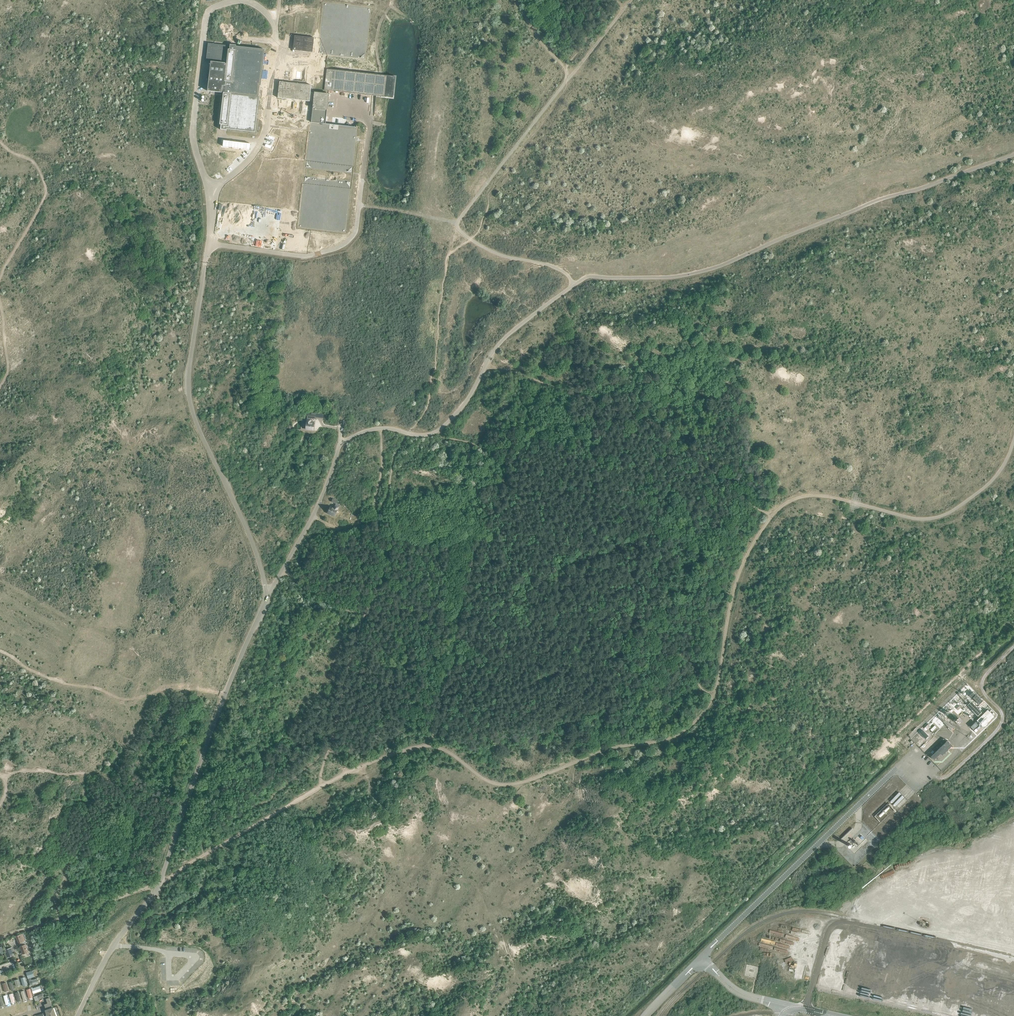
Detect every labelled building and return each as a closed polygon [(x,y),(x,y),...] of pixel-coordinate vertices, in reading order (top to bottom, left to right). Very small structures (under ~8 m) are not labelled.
[(314,38),(294,35),(294,41),(293,50),(312,52),(313,44),(314,38)] [(207,43),(206,62),(210,62),(207,91),(223,93),(219,124),(221,125),(220,130),(226,130),(227,129),(255,132),(257,116),(257,113),(259,96),(260,86),(261,86),(264,50),(236,47),(236,45),(229,44),(229,49),(226,49),(227,45),(207,43)] [(393,98),(395,76),(326,68),(324,90),(393,98)] [(279,81),(277,98),(290,99),(309,101),(309,103),(313,104),(310,124),(311,124),(329,126),(329,129),(337,129),(337,128),(356,130),(357,122),(355,122),(354,126),(325,123),(329,93),(314,91),(314,92),(311,92),(311,86),(311,85),(279,81)] [(332,123),(345,124),(346,117),(333,115),(332,123)] [(306,419),(305,430),(313,431),(314,423),(311,422),(311,419),(310,419),(311,418),(315,419),(316,415),(311,414),(310,417),(307,416),(307,419),(306,419)] [(327,514),(334,517),(339,507),(338,507),(339,504),(336,503),(337,501),(333,498),(331,502),(335,504),(335,505),(334,505),(333,508),(330,506),(327,514)] [(972,702),(968,705),(979,716),(983,712),(972,702)] [(983,726),(987,723),(990,720),(993,716),(988,710),(977,720),(983,726)] [(955,727),(941,713),(938,716),(951,730),(955,727)] [(918,732),(925,739),(928,736),(922,729),(918,732)] [(936,748),(937,750),(946,741),(944,739),(939,745),(936,748)] [(941,753),(943,755),(953,745),(948,740),(931,756),(934,760),(941,753)] [(92,953),(107,943),(101,933),(85,943),(92,953)] [(16,936),(22,954),(25,953),(25,954),(26,954),(27,954),(28,954),(28,953),(28,952),(25,944),(23,945),(22,942),(25,941),(22,934),(16,936)] [(26,972),(28,978),(35,976),(33,970),(26,972)] [(33,993),(42,990),(40,985),(31,988),(33,993)] [(50,1002),(47,1003),(44,1004),(45,1009),(47,1015),(46,1015),(47,1015),(56,1015),(53,1007),(52,1008),(50,1002)]
